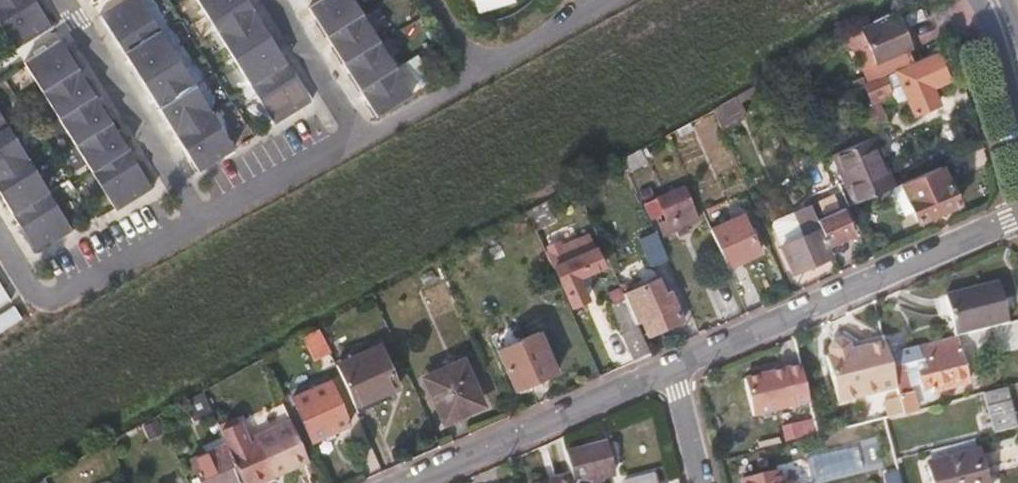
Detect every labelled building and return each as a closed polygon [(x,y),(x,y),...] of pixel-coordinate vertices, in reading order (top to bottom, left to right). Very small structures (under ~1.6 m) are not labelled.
[(16,49),(55,25),(41,2),(38,3),(36,0),(0,0),(0,24),(16,49)] [(142,0),(126,0),(100,16),(114,40),(116,38),(136,70),(134,71),(148,95),(150,93),(160,108),(158,110),(165,122),(167,121),(186,151),(184,152),(197,173),(235,149),(142,0)] [(275,124),(313,100),(299,77),(297,78),(277,47),(279,45),(265,22),(262,23),(248,0),(199,0),(275,124)] [(354,0),(322,0),(309,8),(319,24),(317,25),(325,37),(327,36),(336,50),(334,52),(341,64),(343,63),(353,77),(350,79),(358,91),(360,90),(369,104),(367,106),(375,118),(413,94),(354,0)] [(506,0),(475,0),(479,12),(507,3),(506,0)] [(894,69),(911,62),(906,49),(910,48),(895,11),(885,15),(886,18),(861,28),(876,63),(879,61),(884,74),(894,69)] [(61,40),(25,63),(116,212),(155,187),(140,163),(138,164),(128,148),(130,147),(122,134),(120,136),(111,121),(113,119),(108,111),(106,112),(96,97),(99,96),(91,83),(88,84),(79,69),(81,68),(73,55),(71,56),(61,40)] [(947,80),(936,51),(911,62),(894,69),(913,113),(937,103),(931,87),(947,80)] [(884,74),(863,83),(870,99),(890,90),(884,74)] [(713,108),(722,127),(744,115),(735,96),(713,108)] [(878,103),(853,114),(860,133),(886,121),(878,103)] [(0,116),(0,195),(22,231),(20,232),(34,256),(72,232),(0,116)] [(675,147),(668,133),(623,158),(629,171),(675,147)] [(872,137),(833,154),(853,204),(894,187),(872,137)] [(942,166),(902,183),(918,223),(959,205),(942,166)] [(697,220),(682,187),(658,197),(653,188),(641,193),(651,218),(662,213),(665,220),(659,223),(664,235),(676,229),(679,235),(687,232),(685,226),(697,220)] [(771,226),(775,235),(792,272),(832,254),(828,245),(817,220),(816,217),(810,204),(773,221),(771,226)] [(817,220),(828,245),(853,234),(843,209),(817,220)] [(711,228),(728,267),(759,254),(742,214),(711,228)] [(651,267),(667,260),(655,231),(639,239),(651,267)] [(552,265),(570,306),(588,298),(579,278),(602,267),(587,232),(575,238),(582,253),(552,265)] [(623,293),(637,324),(640,323),(646,336),(679,322),(660,278),(623,293)] [(998,282),(945,295),(955,336),(1008,323),(998,282)] [(20,320),(0,284),(0,332),(20,320)] [(491,335),(514,389),(555,371),(539,333),(524,339),(517,324),(491,335)] [(312,360),(330,352),(319,326),(301,336),(312,360)] [(650,355),(638,326),(622,333),(635,362),(650,355)] [(886,353),(890,368),(922,360),(924,370),(917,372),(922,393),(930,391),(931,395),(967,386),(955,336),(886,353)] [(859,396),(894,387),(890,368),(886,353),(884,345),(853,353),(851,345),(851,344),(842,339),(836,341),(832,350),(833,357),(828,359),(838,402),(859,396)] [(335,364),(354,408),(399,388),(380,345),(335,364)] [(463,359),(423,377),(443,423),(483,405),(463,359)] [(785,368),(745,378),(754,416),(794,407),(785,368)] [(332,389),(296,406),(312,441),(320,437),(322,443),(332,438),(330,433),(348,425),(332,389)] [(1006,389),(983,394),(994,436),(1017,430),(1006,389)] [(193,421),(212,413),(202,391),(184,401),(193,421)] [(897,396),(901,415),(916,411),(911,393),(897,396)] [(919,424),(916,411),(901,415),(886,419),(889,432),(919,424)] [(226,443),(190,459),(200,482),(243,482),(226,443)] [(573,482),(586,482),(611,476),(603,445),(566,454),(573,482)] [(929,465),(977,453),(976,450),(929,462),(929,465)] [(929,465),(934,482),(985,482),(977,453),(929,465)] [(654,474),(621,482),(656,482),(654,474)] [(900,475),(884,479),(885,482),(902,482),(900,475)]
